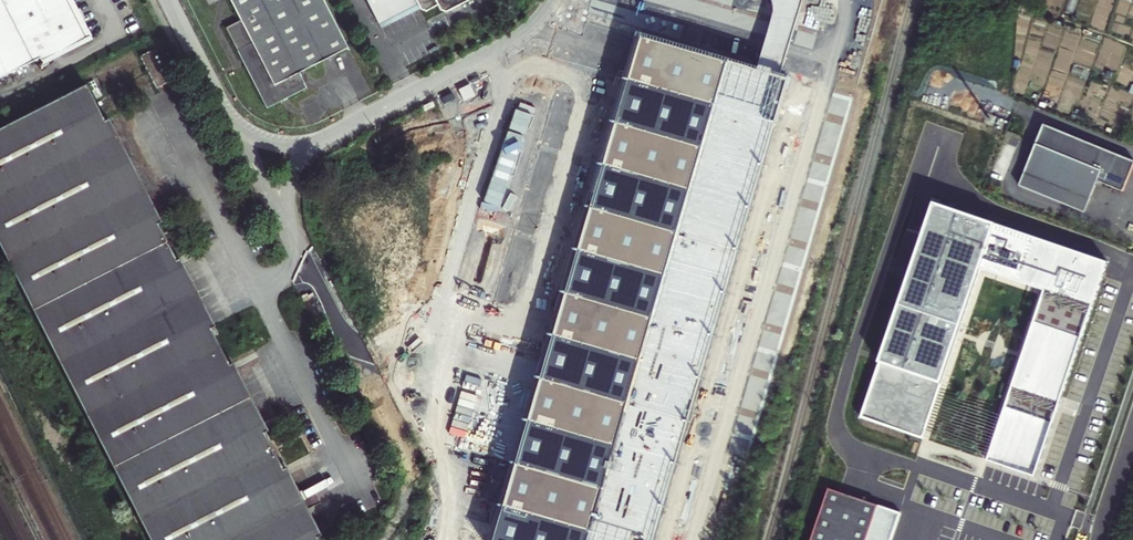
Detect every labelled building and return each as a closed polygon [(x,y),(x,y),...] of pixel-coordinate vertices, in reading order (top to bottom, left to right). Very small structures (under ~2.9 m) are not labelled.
[(89,32),(81,17),(77,19),(71,8),(75,6),(72,0),(0,0),(0,77),(89,32)] [(230,5),(238,22),(225,29),(266,108),(306,88),(298,73),(347,47),(323,0),(241,0),(230,5)] [(377,26),(415,7),(418,11),(418,13),(423,14),(435,8),(438,13),(444,15),(474,0),(364,0),(377,26)] [(75,6),(71,8),(77,19),(81,17),(84,15),(78,4),(75,6)] [(418,11),(415,7),(377,26),(379,31),(418,11)] [(639,38),(492,539),(657,539),(792,83),(771,77),(639,38)] [(148,539),(317,539),(86,85),(0,128),(0,249),(148,539)] [(1019,186),(1085,213),(1097,181),(1123,192),(1132,167),(1132,161),(1044,125),(1019,186)] [(490,243),(461,181),(449,187),(478,249),(490,243)] [(989,461),(1035,476),(1060,403),(1093,305),(1108,264),(997,226),(933,205),(878,366),(860,418),(924,440),(926,434),(940,394),(942,387),(983,268),(1047,290),(1014,387),(1004,416),(990,456),(989,461)] [(1004,416),(940,394),(926,434),(990,456),(1004,416)] [(881,504),(832,487),(814,539),(869,539),(881,504)] [(881,504),(869,539),(892,539),(902,511),(881,504)]
